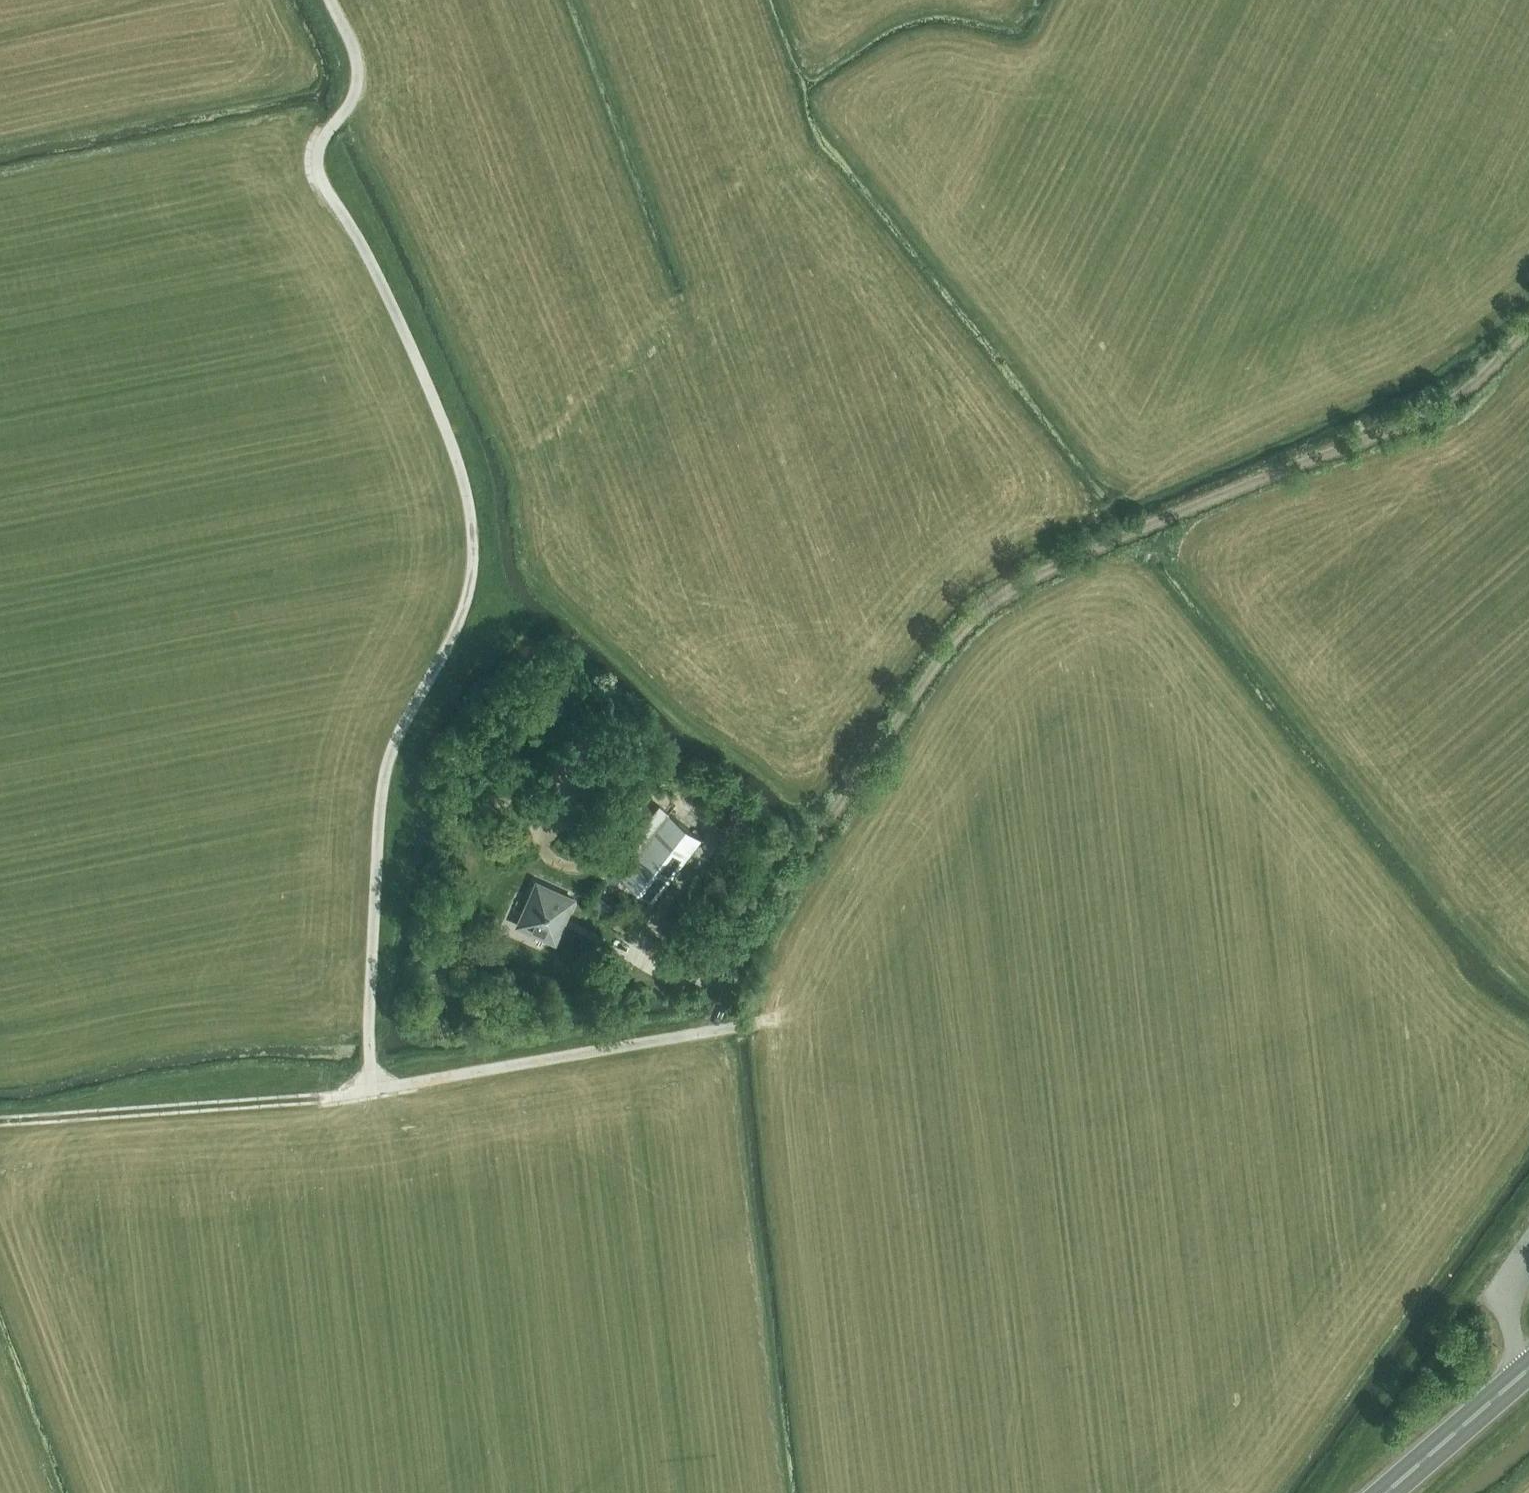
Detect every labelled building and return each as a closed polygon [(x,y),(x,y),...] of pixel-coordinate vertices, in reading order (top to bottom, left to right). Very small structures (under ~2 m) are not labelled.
[(653,901),(702,838),(670,813),(621,876),(653,901)] [(537,882),(518,925),(556,942),(575,899),(537,882)]
